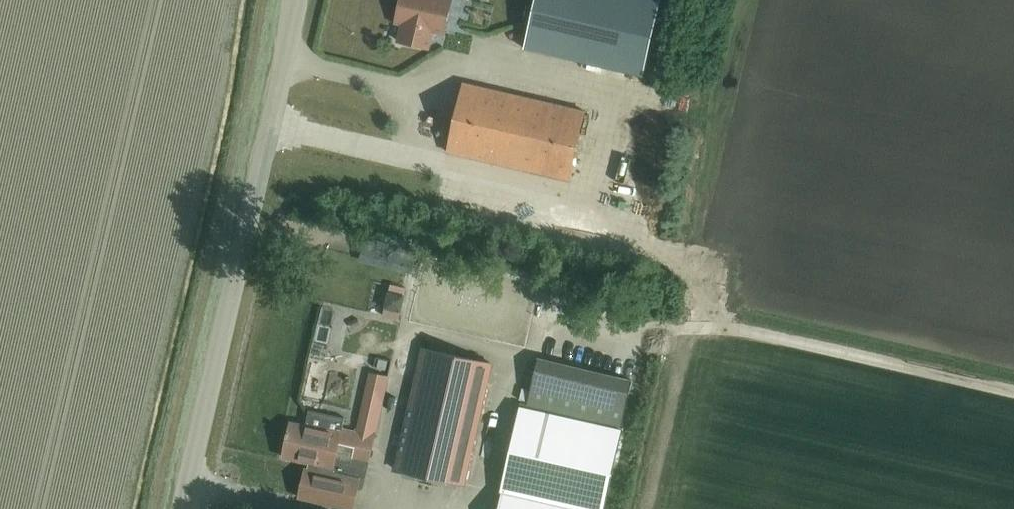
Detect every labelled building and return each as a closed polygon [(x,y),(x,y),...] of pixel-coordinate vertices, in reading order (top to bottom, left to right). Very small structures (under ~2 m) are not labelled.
[(401,24),(397,41),(428,48),(432,31),(443,34),(450,0),(400,0),(395,23),(401,24)] [(524,48),(642,75),(659,0),(535,0),(524,48)] [(568,180),(584,111),(463,83),(447,152),(568,180)] [(390,285),(384,308),(400,312),(405,288),(390,285)] [(464,484),(490,363),(421,348),(394,469),(464,484)] [(631,380),(537,358),(526,408),(620,429),(631,380)] [(520,407),(501,493),(569,508),(601,508),(620,429),(526,408),(520,407)] [(359,421),(357,431),(342,428),(344,417),(308,409),(305,426),(289,423),(282,456),(308,462),(307,469),(305,468),(298,497),(352,508),(360,476),(332,470),(336,454),(367,461),(375,424),(359,421)] [(501,493),(497,508),(569,508),(501,493)]
